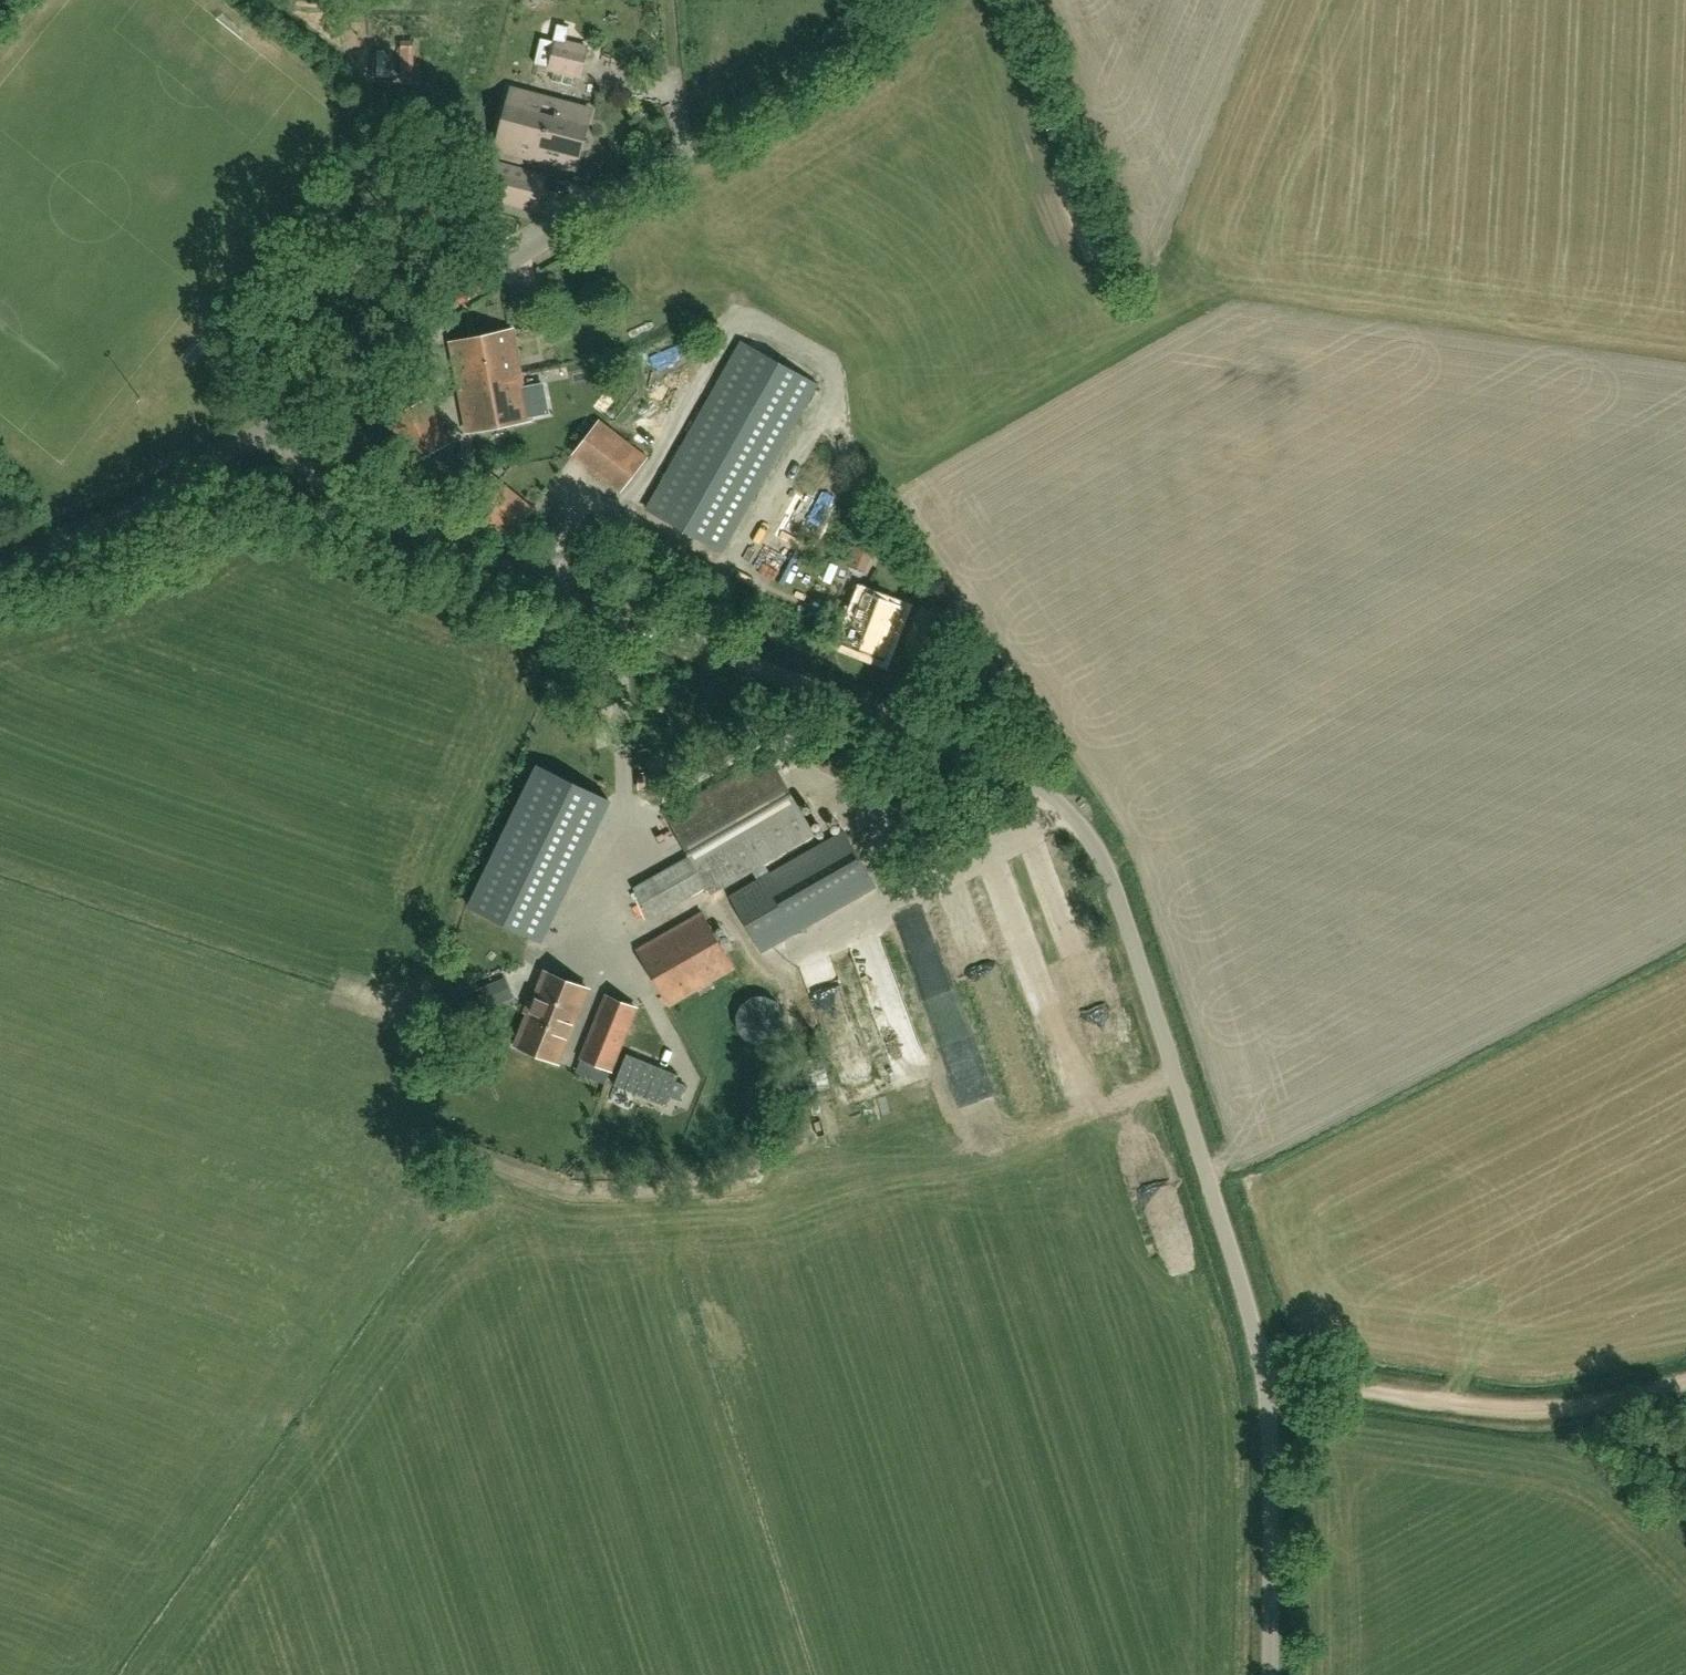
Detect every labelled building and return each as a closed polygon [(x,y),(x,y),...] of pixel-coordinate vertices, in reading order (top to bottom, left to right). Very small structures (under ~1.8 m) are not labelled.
[(589,46),(566,40),(569,27),(557,24),(553,41),(554,42),(547,72),(581,80),(589,46)] [(400,46),(401,79),(415,78),(414,45),(400,46)] [(589,111),(512,91),(497,148),(574,168),(589,111)] [(546,176),(498,163),(489,199),(537,212),(546,176)] [(452,343),(469,432),(530,420),(512,331),(452,343)] [(723,553),(818,386),(742,342),(647,509),(723,553)] [(451,443),(428,399),(389,420),(411,463),(451,443)] [(589,414),(560,453),(611,491),(640,452),(589,414)] [(501,535),(527,506),(481,466),(456,495),(501,535)] [(884,659),(904,610),(865,594),(845,644),(847,645),(847,649),(858,653),(860,650),(874,656),(875,655),(884,659)] [(936,654),(951,618),(919,606),(905,641),(936,654)] [(666,814),(690,857),(635,889),(652,918),(707,886),(712,894),(753,870),(759,881),(730,897),(761,952),(876,886),(844,832),(769,875),(763,865),(814,835),(768,755),(666,814)] [(469,906),(541,941),(609,800),(537,765),(469,906)] [(637,778),(638,790),(660,789),(659,777),(637,778)] [(669,1006),(734,968),(703,913),(638,951),(669,1006)] [(546,972),(516,1046),(557,1063),(587,989),(546,972)] [(472,986),(479,1006),(506,996),(498,976),(472,986)] [(607,997),(582,1059),(611,1070),(636,1008),(607,997)] [(626,1053),(613,1084),(665,1106),(678,1074),(626,1053)]
